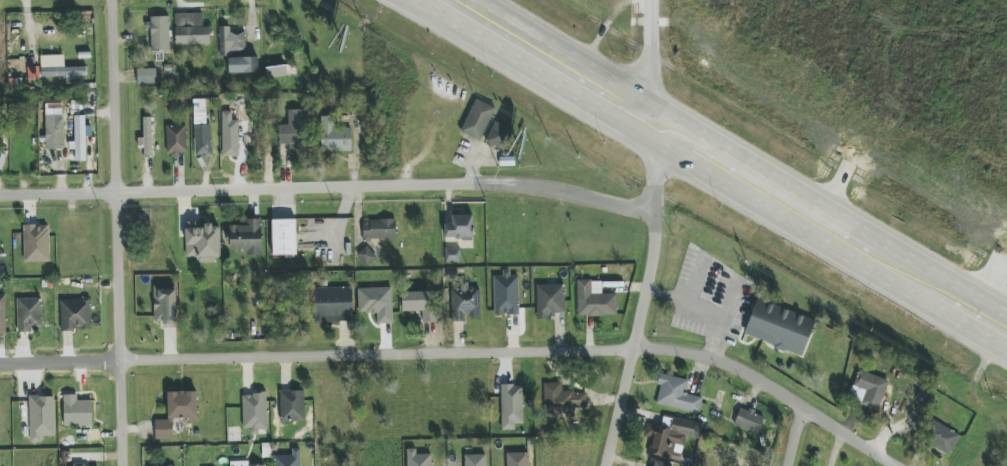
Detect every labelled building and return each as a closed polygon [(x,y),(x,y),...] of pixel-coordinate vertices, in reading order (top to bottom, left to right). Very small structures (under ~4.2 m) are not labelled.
[(210,45),(209,27),(203,27),(203,13),(175,14),(176,46),(210,45)] [(150,51),(170,50),(169,17),(149,17),(150,51)] [(219,57),(230,56),(230,51),(246,51),(245,31),(232,31),(232,27),(219,27),(219,57)] [(86,67),(65,67),(64,55),(41,56),(41,77),(66,77),(66,83),(87,83),(86,67)] [(228,58),(229,73),(258,73),(258,57),(228,58)] [(137,69),(137,85),(157,84),(156,69),(137,69)] [(460,133),(481,141),(495,107),(475,98),(460,133)] [(193,100),(195,156),(212,156),(211,126),(206,126),(206,99),(193,100)] [(238,105),(238,133),(236,133),(235,140),(246,140),(246,105),(238,105)] [(63,109),(46,109),(46,150),(63,150),(63,109)] [(279,145),(289,144),(289,150),(306,150),(305,110),(288,110),(288,125),(279,125),(279,145)] [(86,161),(86,137),(92,137),(92,126),(85,126),(85,116),(75,116),(75,142),(69,142),(69,150),(75,149),(76,161),(86,161)] [(352,151),(351,128),(336,128),(336,116),(320,117),(321,152),(352,151)] [(151,118),(142,118),(143,138),(138,138),(138,148),(143,148),(143,157),(152,157),(151,118)] [(485,143),(503,151),(512,129),(494,121),(485,143)] [(187,154),(186,125),(166,126),(167,155),(187,154)] [(446,239),(474,239),(473,215),(445,215),(446,239)] [(262,255),(261,219),(246,220),(246,226),(229,226),(230,250),(245,250),(245,255),(262,255)] [(297,255),(296,220),(272,220),(273,255),(297,255)] [(395,220),(362,221),(363,239),(396,239),(395,220)] [(197,262),(221,262),(220,224),(185,224),(186,257),(197,257),(197,262)] [(25,262),(50,262),(49,225),(24,225),(25,262)] [(356,255),(367,267),(377,257),(366,245),(356,255)] [(444,264),(460,263),(460,248),(444,248),(444,264)] [(519,315),(519,276),(510,276),(510,271),(502,271),(502,276),(494,277),(494,315),(519,315)] [(577,316),(617,316),(617,294),(602,294),(602,280),(577,281),(577,316)] [(565,313),(565,284),(536,285),(537,319),(554,318),(554,313),(565,313)] [(175,287),(153,287),(154,323),(163,322),(163,328),(177,328),(175,287)] [(465,321),(465,317),(480,317),(480,288),(451,287),(450,321),(465,321)] [(352,288),(314,288),(315,323),(353,322),(352,288)] [(359,289),(359,314),(377,313),(377,324),(393,324),(392,288),(359,289)] [(403,311),(422,311),(422,322),(433,322),(434,292),(403,292),(403,311)] [(17,299),(18,332),(32,332),(31,326),(42,326),(42,298),(17,299)] [(91,330),(90,299),(61,300),(61,331),(91,330)] [(803,355),(815,319),(756,300),(744,336),(803,355)] [(889,380),(858,371),(854,386),(866,390),(861,405),(880,411),(889,380)] [(699,414),(702,398),(685,394),(688,380),(661,374),(655,404),(699,414)] [(562,383),(544,383),(545,416),(575,415),(575,410),(587,410),(587,392),(562,393),(562,383)] [(523,385),(501,385),(502,430),(515,430),(515,424),(523,424),(523,385)] [(304,390),(280,391),(280,422),(305,422),(304,390)] [(167,392),(168,420),(155,420),(155,440),(173,439),(172,420),(197,419),(197,392),(167,392)] [(242,394),(243,428),(251,428),(251,431),(267,431),(266,394),(242,394)] [(92,400),(77,401),(77,395),(63,395),(63,427),(92,426),(92,400)] [(55,436),(54,396),(30,396),(31,443),(41,443),(41,437),(55,436)] [(740,407),(734,425),(758,434),(764,416),(740,407)] [(702,424),(674,418),(672,429),(647,423),(644,437),(651,438),(647,454),(680,461),(686,436),(699,439),(702,424)] [(961,436),(936,422),(925,442),(950,456),(961,436)] [(274,465),(300,465),(300,449),(292,449),(292,456),(274,456),(274,465)] [(431,455),(416,455),(416,449),(407,449),(407,465),(431,465),(431,455)] [(746,458),(718,449),(716,456),(744,465),(746,458)] [(528,453),(507,453),(507,465),(528,465),(528,453)] [(486,455),(465,455),(465,465),(486,465),(486,455)]
